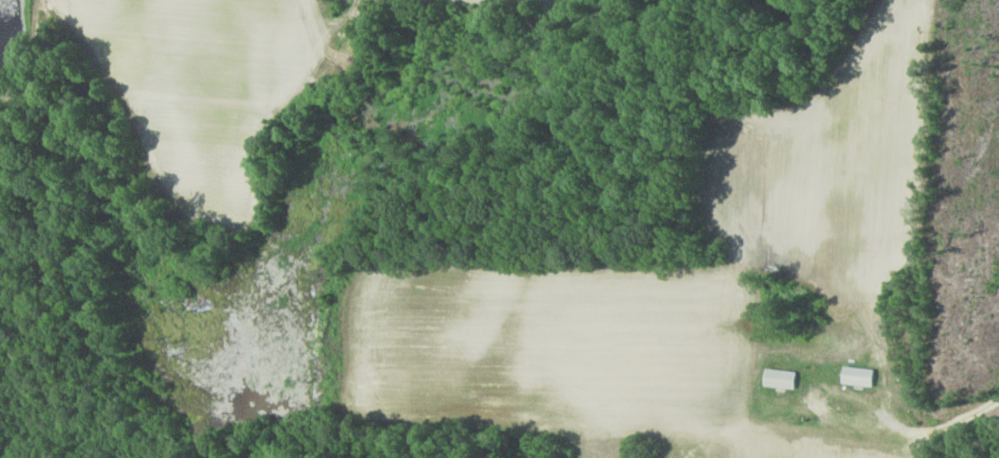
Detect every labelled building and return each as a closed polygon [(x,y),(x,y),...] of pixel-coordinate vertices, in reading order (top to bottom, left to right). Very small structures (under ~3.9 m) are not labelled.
[(847,384),(877,386),(878,368),(848,366),(847,384)] [(768,387),(798,390),(800,371),(771,368),(768,387)]
